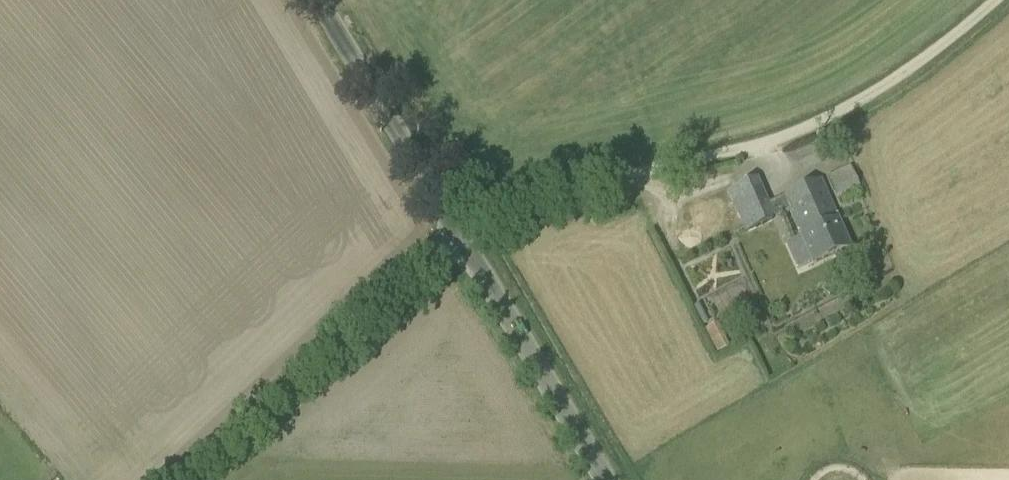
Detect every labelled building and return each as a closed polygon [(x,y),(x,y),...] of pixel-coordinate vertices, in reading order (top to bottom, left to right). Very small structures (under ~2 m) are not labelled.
[(774,219),(758,178),(729,189),(745,230),(774,219)] [(851,248),(820,180),(782,197),(800,236),(801,235),(814,265),(851,248)] [(716,323),(705,329),(712,343),(723,337),(716,323)]
